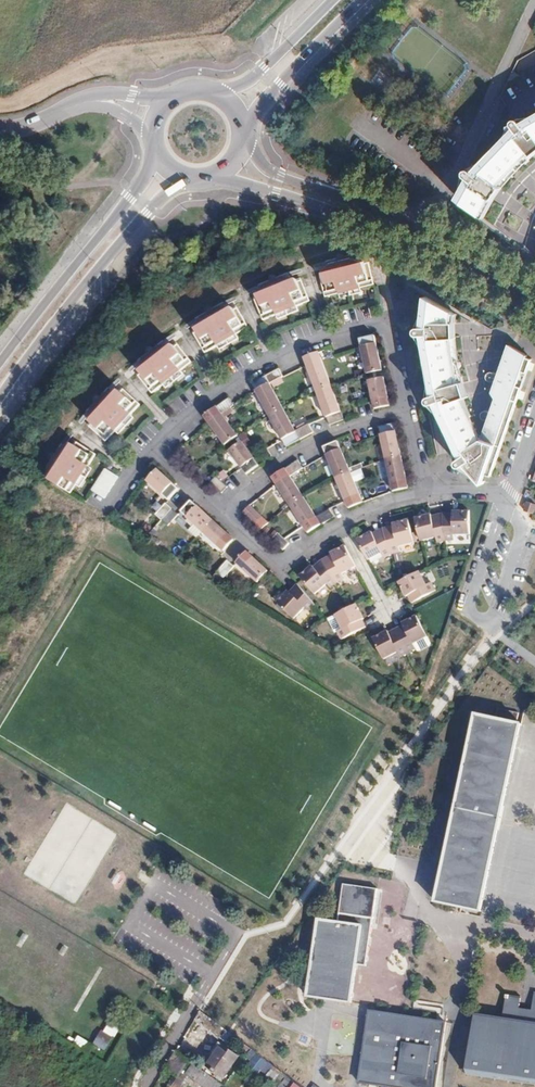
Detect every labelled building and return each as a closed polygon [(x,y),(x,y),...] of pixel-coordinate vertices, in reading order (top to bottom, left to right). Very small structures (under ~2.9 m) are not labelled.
[(457,198),(479,215),(492,192),(534,147),(534,115),(523,122),(520,120),(519,119),(516,119),(514,120),(514,121),(514,123),(516,126),(474,170),(469,168),(466,168),(465,170),(464,172),(465,175),(468,177),(457,198)] [(316,274),(322,298),(347,291),(372,285),(367,262),(362,263),(363,266),(358,267),(355,255),(338,259),(324,263),(327,274),(323,276),(322,273),(316,274)] [(251,300),(260,323),(283,313),(307,303),(298,281),(294,282),(295,285),(290,286),(286,276),(270,282),(256,288),(261,299),(256,301),(255,298),(251,300)] [(448,311),(422,295),(420,325),(417,325),(414,325),(413,327),(412,328),(411,329),(411,331),(412,332),(413,333),(415,334),(419,334),(431,394),(430,394),(429,395),(427,395),(426,397),(426,398),(426,400),(426,402),(427,403),(428,403),(430,404),(433,403),(459,458),(458,459),(457,461),(457,462),(457,463),(457,465),(459,466),(460,467),(462,467),(465,466),(470,473),(491,480),(492,477),(516,402),(515,401),(530,360),(525,358),(525,355),(507,345),(491,394),(496,395),(482,440),(474,438),(476,429),(473,429),(474,424),(469,422),(470,416),(465,415),(451,358),(448,311)] [(191,334),(204,354),(248,328),(235,308),(232,310),(233,312),(228,315),(222,305),(195,322),(201,332),(198,334),(196,332),(191,334)] [(373,337),(358,341),(366,375),(381,372),(373,337)] [(135,377),(150,396),(170,379),(190,364),(175,345),(172,348),(173,350),(169,353),(162,344),(137,364),(144,373),(141,376),(139,374),(135,377)] [(303,359),(316,393),(330,387),(318,353),(303,359)] [(279,369),(265,377),(268,384),(270,384),(280,379),(283,377),(279,369)] [(265,377),(251,384),(268,416),(282,409),(268,384),(265,377)] [(282,383),(280,379),(270,384),(272,388),(282,383)] [(368,382),(374,410),(389,407),(383,379),(368,382)] [(343,421),(330,387),(316,393),(329,426),(343,421)] [(87,427),(105,444),(122,424),(139,406),(121,389),(118,392),(120,394),(117,398),(108,390),(87,413),(96,421),(92,424),(91,423),(87,427)] [(203,417),(224,447),(236,438),(215,409),(203,417)] [(282,409),(268,416),(286,448),(299,441),(282,409)] [(393,424),(379,428),(386,460),(400,456),(393,424)] [(48,483),(64,493),(70,485),(75,488),(98,453),(77,439),(75,443),(76,444),(73,448),(64,442),(55,454),(47,465),(51,467),(48,483)] [(350,473),(337,442),(323,448),(336,479),(350,473)] [(229,452),(246,476),(258,467),(240,443),(229,452)] [(407,489),(400,456),(386,460),(393,492),(407,489)] [(297,462),(284,470),(289,478),(302,470),(297,462)] [(272,478),(290,506),(302,498),(289,478),(284,470),(272,478)] [(156,471),(146,482),(167,502),(178,490),(156,471)] [(363,504),(350,473),(336,479),(349,509),(363,504)] [(92,493),(104,500),(115,484),(103,477),(92,493)] [(209,484),(221,494),(226,489),(215,479),(209,484)] [(290,506),(308,534),(321,526),(316,519),(302,498),(290,506)] [(212,522),(190,501),(180,513),(201,533),(212,522)] [(534,513),(534,510),(534,503),(526,501),(524,510),(534,513)] [(251,504),(243,512),(260,531),(268,523),(251,504)] [(161,522),(171,511),(165,505),(155,516),(161,522)] [(176,516),(171,511),(161,522),(166,526),(176,516)] [(321,526),(333,518),(329,511),(316,519),(321,526)] [(452,513),(452,514),(452,521),(442,521),(445,541),(453,541),(453,535),(469,535),(468,512),(452,513)] [(432,523),(431,517),(430,515),(414,519),(420,542),(436,538),(437,543),(445,541),(442,521),(432,523)] [(441,515),(431,517),(432,523),(442,521),(441,515)] [(385,536),(392,555),(400,553),(398,547),(413,543),(408,521),(392,525),(392,526),(394,533),(385,536)] [(233,541),(212,522),(201,533),(222,553),(233,541)] [(394,533),(392,526),(382,530),(385,536),(394,533)] [(382,530),(372,534),(375,540),(385,536),(382,530)] [(357,541),(367,561),(382,553),(384,558),(392,555),(385,536),(375,540),(372,534),(372,533),(357,541)] [(272,541),(283,551),(289,546),(277,535),(272,541)] [(342,575),(355,567),(345,546),(331,554),(331,556),(335,562),(325,567),(336,584),(344,580),(342,575)] [(268,572),(245,552),(235,564),(257,584),(268,572)] [(331,556),(321,561),(325,567),(335,562),(331,556)] [(223,579),(235,567),(227,560),(216,573),(223,579)] [(321,561),(312,568),(317,573),(325,567),(321,561)] [(330,589),(336,584),(325,567),(317,573),(312,568),(312,567),(299,577),(314,595),(327,585),(330,589)] [(413,594),(417,601),(435,591),(431,584),(426,586),(419,572),(398,583),(406,598),(408,597),(413,594)] [(296,584),(289,592),(294,598),(301,590),(296,584)] [(294,598),(289,592),(288,592),(277,604),(294,620),(305,608),(309,612),(314,606),(301,590),(294,598)] [(413,594),(408,597),(411,604),(417,601),(413,594)] [(341,640),(359,631),(356,624),(362,620),(363,620),(356,605),(336,616),(343,630),(338,633),(341,640)] [(402,624),(403,626),(406,632),(399,636),(408,654),(415,650),(413,644),(427,637),(416,617),(402,624)] [(366,628),(362,620),(356,624),(359,631),(366,628)] [(396,630),(399,636),(406,632),(403,626),(396,630)] [(392,639),(399,636),(396,630),(389,633),(392,639)] [(392,639),(389,633),(388,632),(373,639),(384,659),(398,652),(400,657),(408,654),(399,636),(392,639)] [(476,715),(454,814),(444,863),(435,903),(481,912),(500,823),(522,724),(476,715)] [(101,857),(116,833),(68,803),(61,814),(75,823),(72,829),(82,835),(78,842),(101,857)] [(338,922),(318,919),(307,997),(351,1004),(357,965),(365,966),(377,889),(342,883),(338,922)] [(467,1069),(534,1080),(534,993),(532,1011),(527,1010),(519,1009),(521,998),(506,996),(503,1019),(475,1014),(467,1069)] [(200,1011),(195,1019),(220,1038),(223,1034),(225,1030),(202,1013),(200,1011)] [(369,1011),(358,1082),(388,1086),(436,1086),(446,1023),(369,1011)] [(109,1018),(95,1045),(106,1052),(121,1024),(109,1018)] [(251,1050),(225,1030),(223,1034),(249,1054),(251,1050)] [(238,1057),(223,1046),(214,1057),(208,1066),(223,1078),(238,1057)] [(249,1054),(246,1057),(251,1061),(248,1066),(258,1074),(263,1068),(269,1073),(273,1066),(251,1050),(249,1054)] [(176,1052),(165,1069),(174,1075),(178,1077),(189,1061),(189,1060),(176,1052)] [(178,1077),(172,1086),(173,1086),(179,1086),(188,1075),(186,1074),(194,1064),(189,1061),(178,1077)] [(188,1075),(203,1086),(224,1086),(194,1064),(186,1074),(188,1075)] [(224,1086),(234,1086),(244,1073),(238,1068),(224,1086)] [(244,1073),(234,1086),(238,1086),(247,1075),(244,1073)] [(281,1073),(276,1080),(282,1084),(280,1086),(292,1086),(295,1083),(281,1073)]
